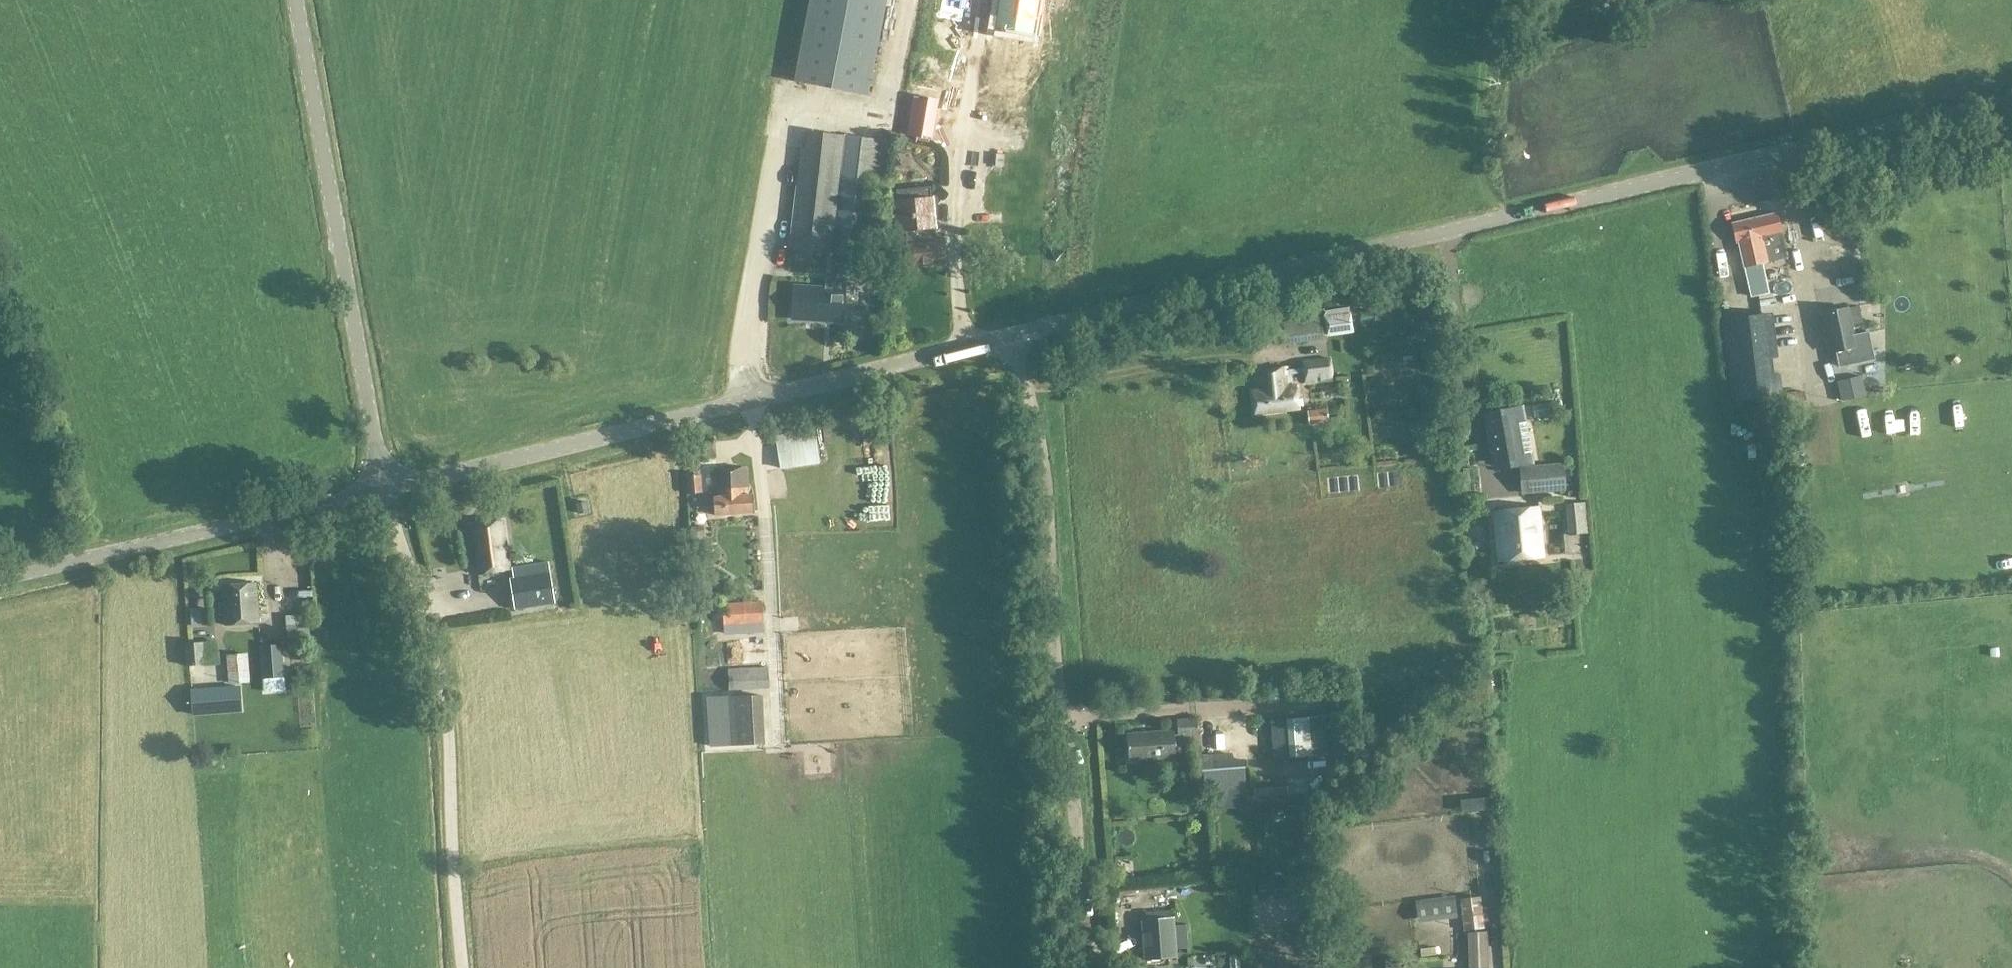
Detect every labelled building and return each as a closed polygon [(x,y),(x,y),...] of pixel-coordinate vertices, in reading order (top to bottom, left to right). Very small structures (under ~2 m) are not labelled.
[(887,0),(809,0),(793,82),(868,96),(887,0)] [(961,22),(965,0),(940,0),(937,18),(961,22)] [(1032,35),(1038,0),(1002,0),(997,29),(1032,35)] [(914,96),(907,135),(929,139),(936,100),(914,96)] [(882,187),(888,140),(808,132),(806,149),(803,149),(790,249),(865,256),(873,186),(882,187)] [(933,198),(931,198),(930,187),(897,190),(898,201),(897,202),(899,231),(908,231),(908,239),(910,268),(945,265),(942,238),(927,240),(926,229),(935,228),(933,198)] [(1781,233),(1777,214),(1733,224),(1737,242),(1739,242),(1745,267),(1786,258),(1780,233),(1781,233)] [(1761,264),(1745,267),(1751,297),(1768,294),(1761,264)] [(827,279),(826,289),(794,287),(792,318),(843,321),(845,280),(827,279)] [(1824,313),(1832,353),(1855,347),(1847,308),(1824,313)] [(1326,317),(1329,336),(1352,332),(1349,313),(1326,317)] [(1771,315),(1763,316),(1723,321),(1733,400),(1781,394),(1778,375),(1770,376),(1768,358),(1776,357),(1771,315)] [(1286,343),(1309,340),(1306,321),(1284,324),(1286,343)] [(1304,373),(1306,384),(1332,380),(1330,360),(1303,363),(1304,368),(1304,373)] [(1290,375),(1304,373),(1304,368),(1289,370),(1289,368),(1254,373),(1257,392),(1252,392),(1255,415),(1298,409),(1295,386),(1291,387),(1290,375)] [(1862,376),(1838,382),(1842,402),(1866,396),(1862,376)] [(1863,404),(1845,404),(1844,425),(1863,425),(1863,404)] [(1487,413),(1495,459),(1501,458),(1502,468),(1515,466),(1513,456),(1529,453),(1529,452),(1532,452),(1527,422),(1524,422),(1521,407),(1487,413)] [(1327,417),(1328,416),(1328,414),(1327,414),(1326,410),(1308,412),(1309,423),(1328,421),(1327,417)] [(781,468),(819,463),(814,427),(788,430),(789,435),(777,437),(781,468)] [(1565,489),(1562,465),(1521,469),(1523,493),(1565,489)] [(747,495),(746,469),(746,468),(716,470),(718,497),(713,497),(706,498),(707,507),(714,506),(714,515),(753,513),(752,495),(747,495)] [(701,493),(700,475),(686,476),(687,494),(701,493)] [(586,502),(577,504),(579,514),(588,511),(586,502)] [(1499,561),(1543,558),(1539,508),(1495,511),(1499,561)] [(478,573),(510,569),(503,520),(471,525),(478,573)] [(550,573),(510,579),(515,609),(555,603),(550,573)] [(309,575),(288,576),(288,587),(309,586),(309,575)] [(219,616),(224,615),(225,626),(259,623),(256,583),(222,586),(223,603),(218,604),(219,616)] [(764,630),(762,601),(722,603),(724,633),(764,630)] [(191,610),(192,622),(208,621),(207,609),(191,610)] [(296,640),(296,647),(305,647),(304,640),(310,639),(308,615),(287,617),(288,641),(296,640)] [(205,664),(204,642),(186,643),(188,665),(205,664)] [(281,644),(261,645),(264,689),(284,688),(281,644)] [(226,651),(227,680),(247,679),(246,650),(226,651)] [(728,669),(729,689),(769,687),(768,667),(728,669)] [(240,687),(192,691),(194,715),(242,711),(240,687)] [(764,744),(761,696),(708,699),(711,747),(764,744)] [(233,712),(197,717),(199,729),(235,724),(233,712)] [(1287,719),(1290,758),(1312,756),(1309,718),(1287,719)] [(1178,736),(1178,737),(1188,736),(1199,735),(1198,719),(1177,721),(1178,736)] [(1174,732),(1127,735),(1129,761),(1176,757),(1175,744),(1186,743),(1188,741),(1188,736),(1178,737),(1178,736),(1174,737),(1174,732)] [(1288,785),(1252,786),(1252,797),(1289,796),(1288,785)] [(1245,788),(1234,788),(1209,790),(1209,804),(1246,801),(1245,788)] [(1285,821),(1276,803),(1256,814),(1265,831),(1285,821)] [(1482,929),(1479,897),(1461,899),(1464,931),(1482,929)] [(1455,916),(1454,900),(1416,904),(1417,920),(1455,916)] [(1177,958),(1176,945),(1174,918),(1141,920),(1144,960),(1177,958)] [(1487,954),(1469,955),(1470,967),(1487,967),(1487,954)]
